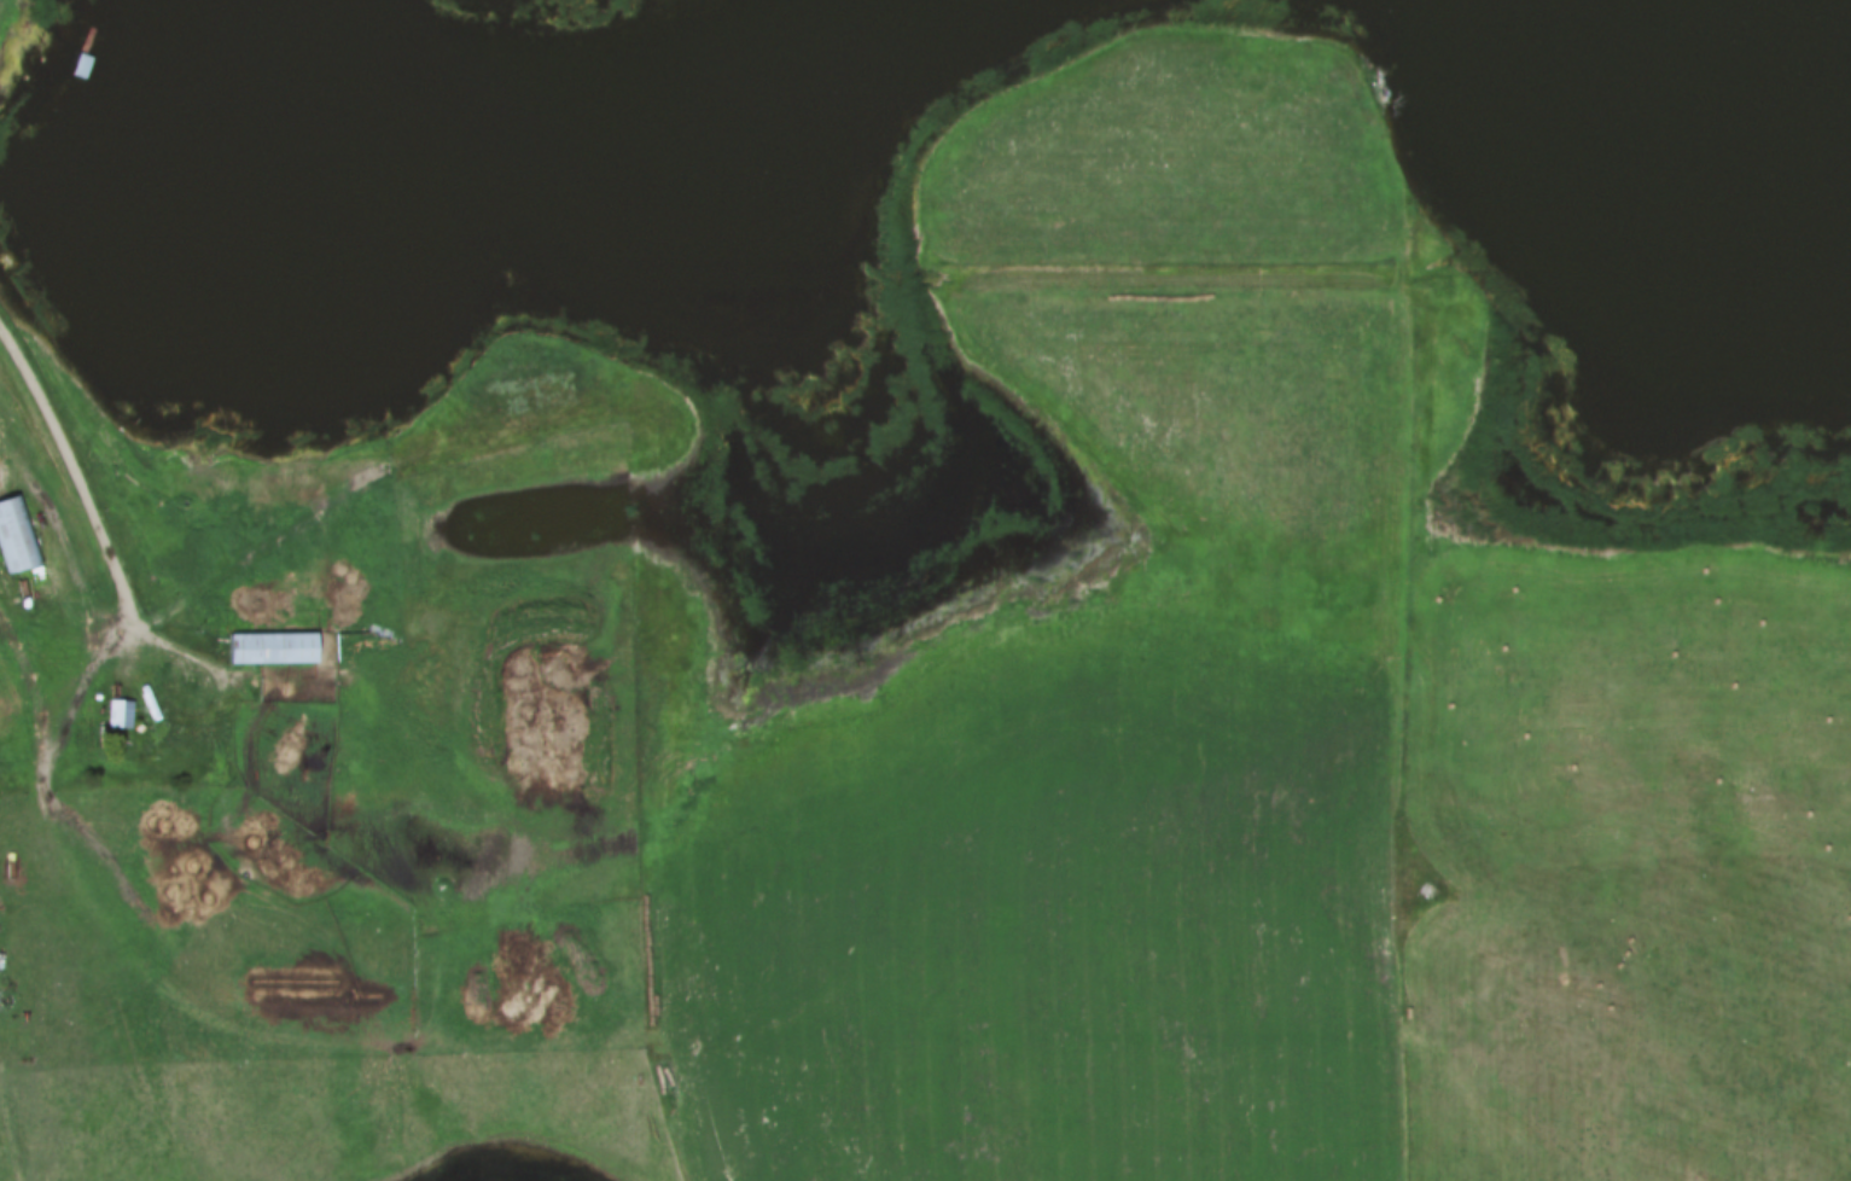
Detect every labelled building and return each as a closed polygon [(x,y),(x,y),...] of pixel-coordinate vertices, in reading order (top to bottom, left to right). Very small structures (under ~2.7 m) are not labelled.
[(0,503),(0,546),(7,575),(41,567),(25,497),(0,503)] [(319,633),(226,633),(226,664),(319,664),(319,633)] [(106,729),(132,729),(132,701),(106,701),(106,729)]
